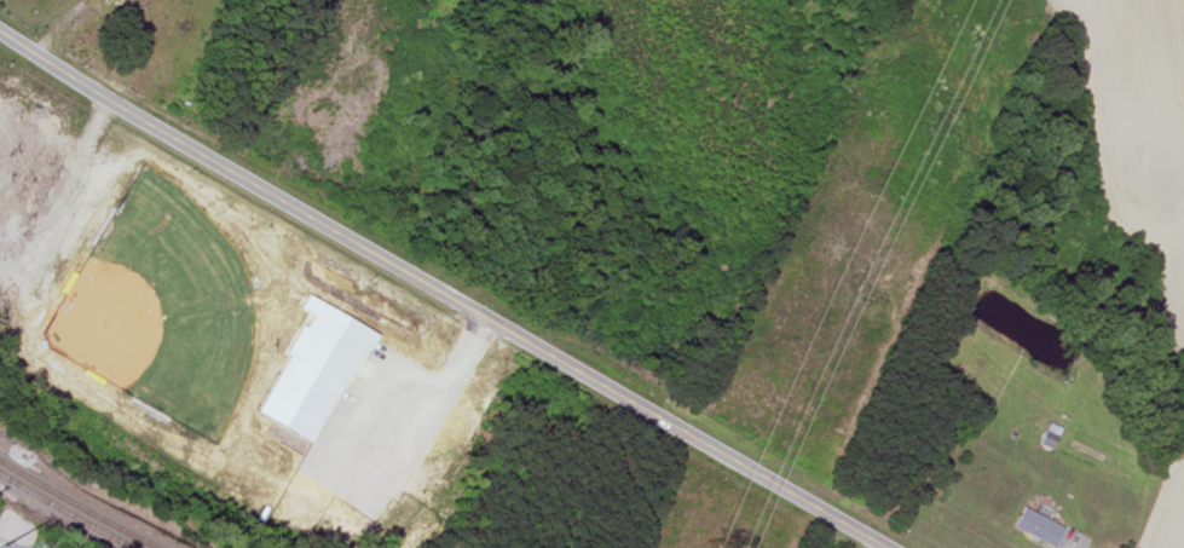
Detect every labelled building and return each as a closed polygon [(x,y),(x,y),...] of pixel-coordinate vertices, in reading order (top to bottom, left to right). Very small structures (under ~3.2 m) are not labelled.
[(258,413),(315,442),(372,329),(306,295),(299,308),(307,312),(286,353),(288,354),(258,413)] [(1036,443),(1049,449),(1057,429),(1045,423),(1036,443)] [(1011,529),(1051,547),(1061,527),(1021,508),(1011,529)]
